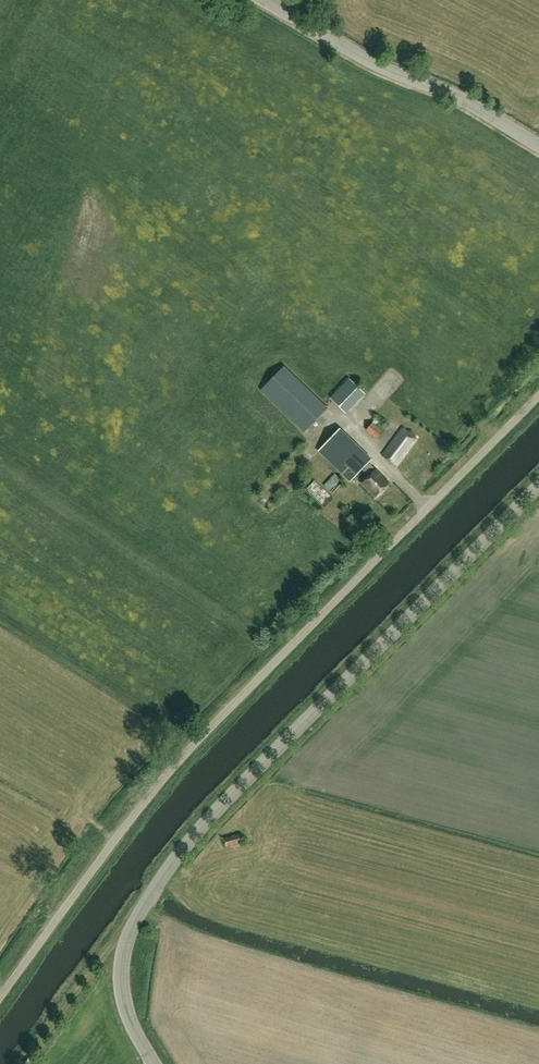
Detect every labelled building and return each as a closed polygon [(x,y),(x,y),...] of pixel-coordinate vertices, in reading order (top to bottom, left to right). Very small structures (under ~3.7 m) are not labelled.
[(327,408),(284,366),(261,390),(304,432),(327,408)] [(333,395),(349,410),(367,390),(352,375),(333,395)] [(377,417),(373,423),(366,430),(377,439),(384,431),(387,426),(377,417)] [(382,455),(397,466),(418,439),(403,428),(382,455)] [(350,481),(362,469),(369,476),(362,483),(376,497),(390,483),(376,469),(375,469),(368,462),(371,459),(340,429),(319,451),(350,481)] [(334,498),(315,480),(318,477),(314,472),(303,483),(301,486),(306,490),(324,508),(325,507),(334,498)] [(241,833),(223,838),(225,846),(225,847),(241,842),(244,842),(241,833)]
